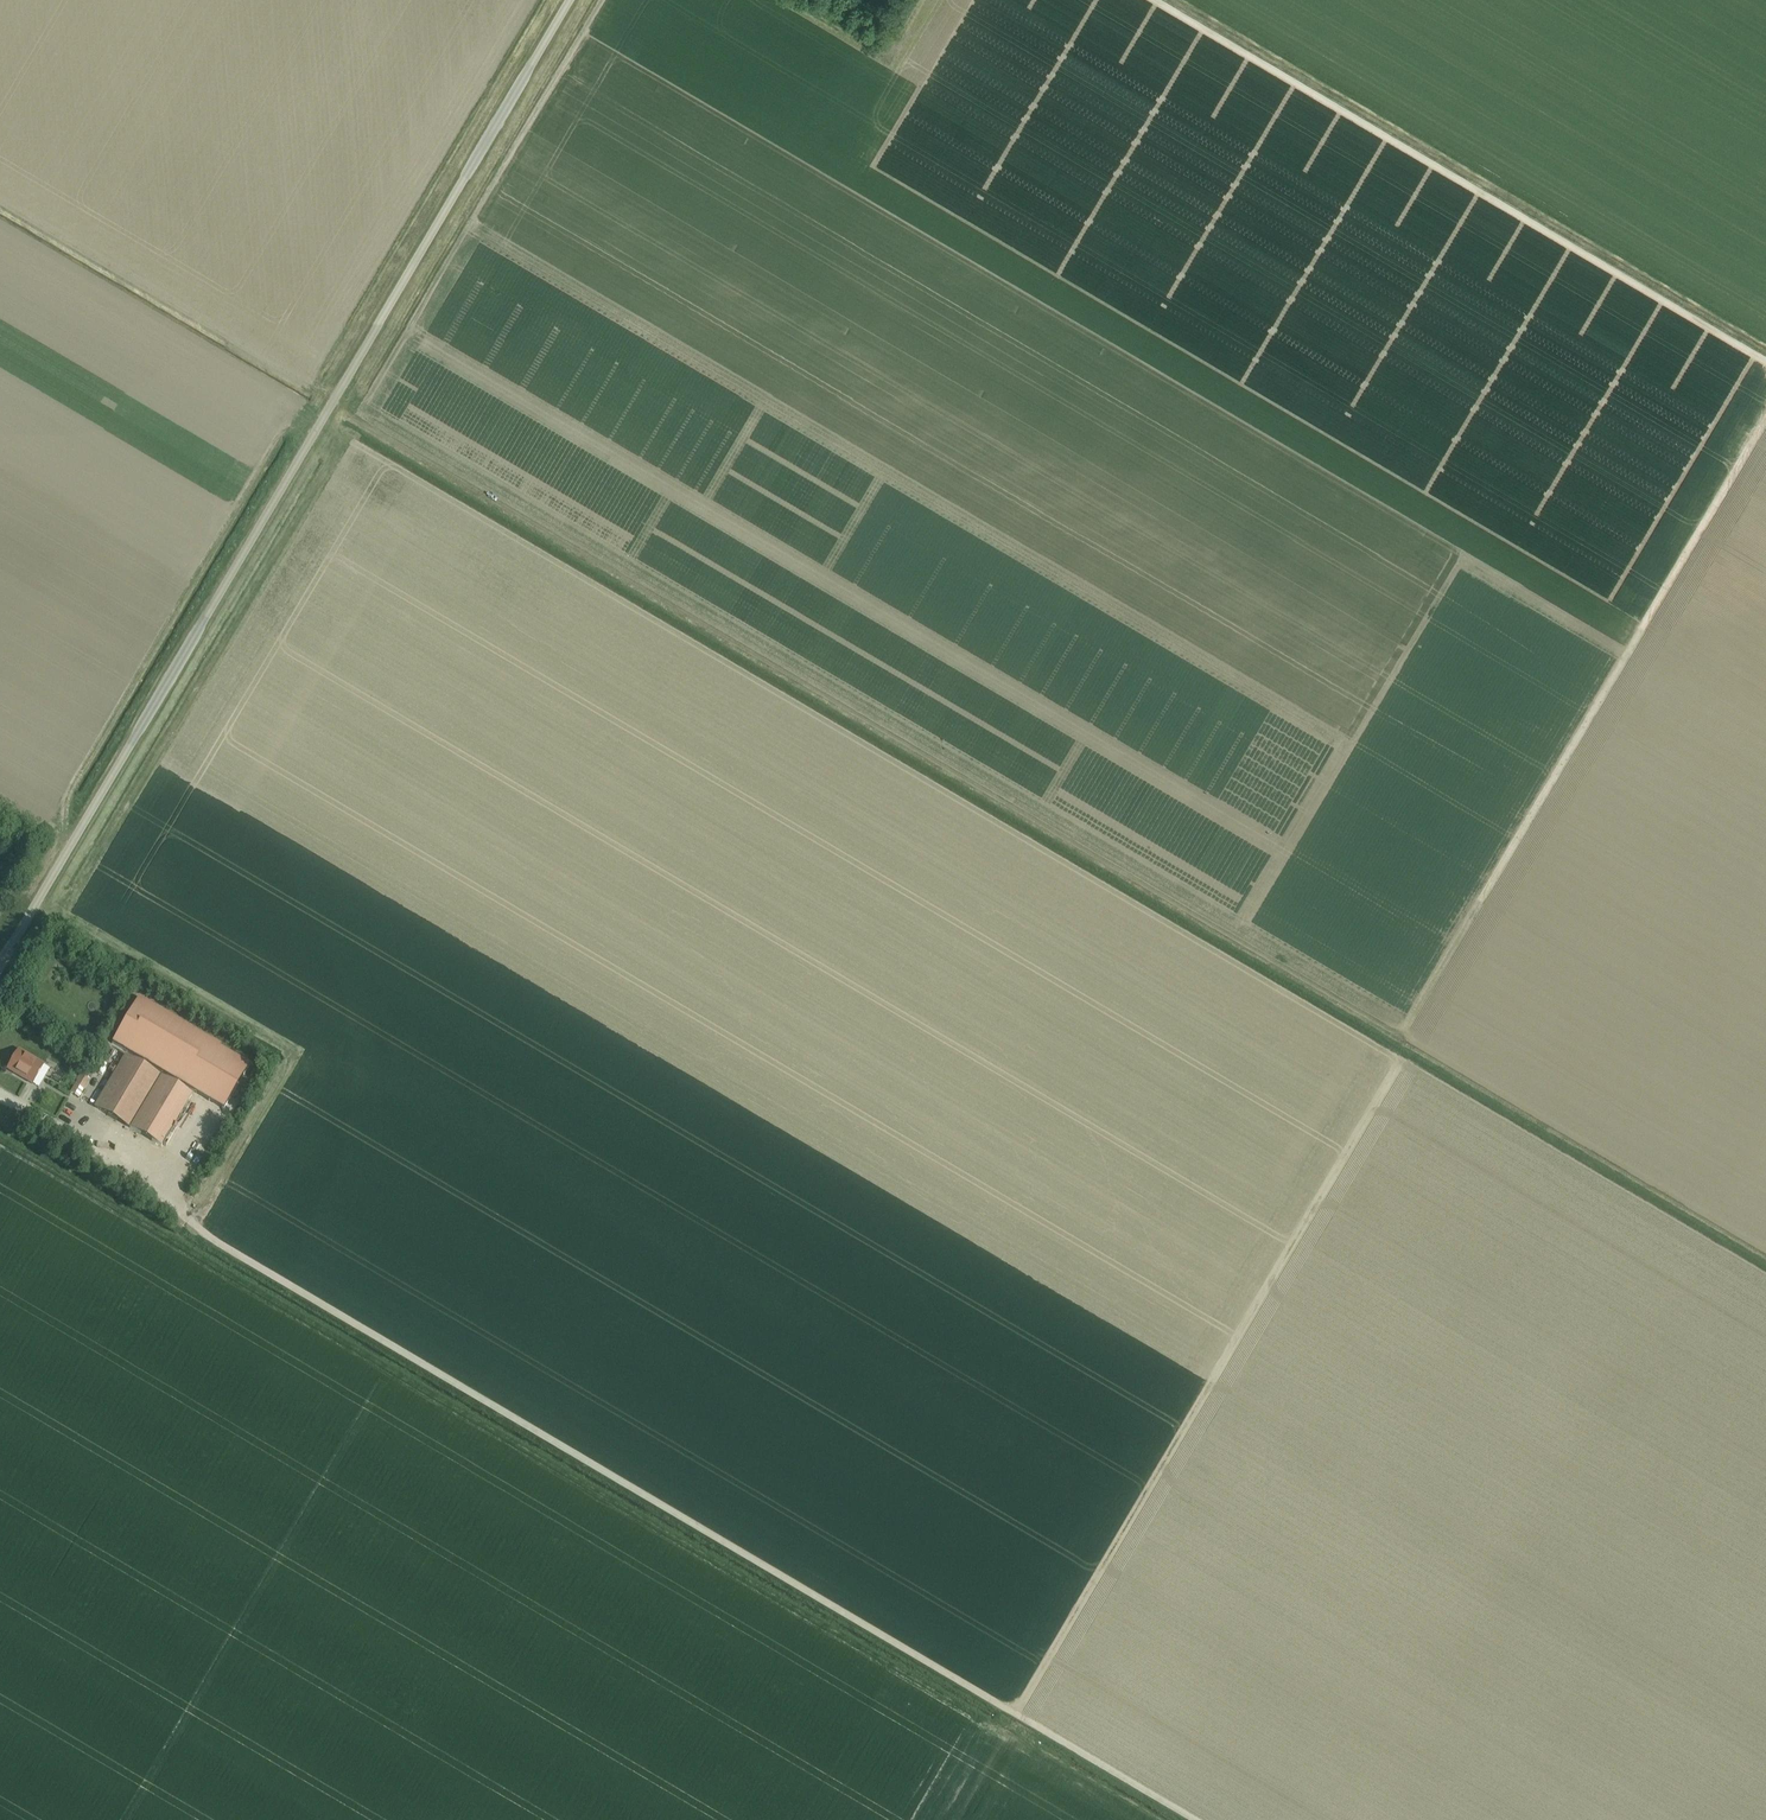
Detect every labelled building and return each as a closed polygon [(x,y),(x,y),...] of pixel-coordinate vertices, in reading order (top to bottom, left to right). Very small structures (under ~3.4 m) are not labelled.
[(74,992),(83,983),(70,971),(62,980),(74,992)] [(97,1009),(102,993),(90,989),(85,1005),(97,1009)] [(112,1043),(223,1109),(249,1066),(138,1000),(112,1043)] [(36,1077),(39,1079),(43,1073),(40,1071),(43,1065),(18,1050),(7,1069),(32,1083),(36,1077)] [(163,1078),(134,1061),(126,1056),(125,1056),(95,1107),(132,1129),(163,1078)] [(80,1075),(69,1093),(79,1099),(90,1081),(80,1075)] [(191,1095),(163,1078),(132,1129),(161,1146),(191,1095)]
